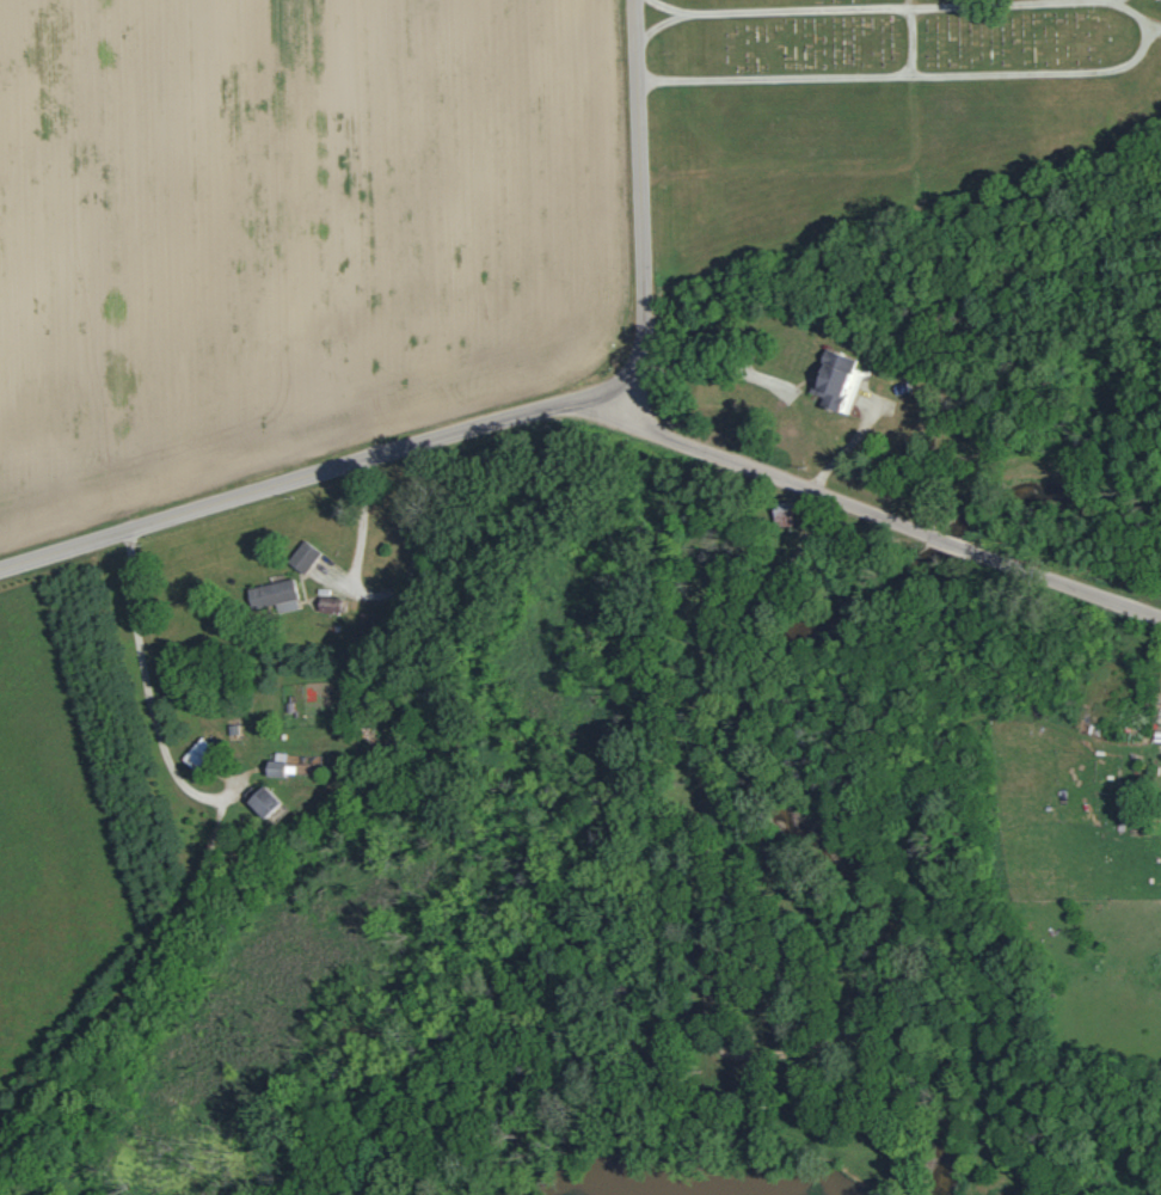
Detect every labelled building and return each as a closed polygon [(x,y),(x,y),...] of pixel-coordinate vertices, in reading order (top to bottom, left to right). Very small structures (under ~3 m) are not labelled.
[(809,393),(823,398),(820,405),(846,415),(863,372),(853,367),(856,360),(826,349),(809,393)] [(773,526),(790,527),(791,503),(773,503),(773,526)] [(305,574),(318,550),(300,540),(287,563),(305,574)] [(251,616),(297,608),(292,580),(246,588),(251,616)] [(180,759),(193,772),(214,751),(201,738),(180,759)] [(284,778),(284,761),(266,761),(265,777),(284,778)] [(246,803),(262,820),(279,804),(263,786),(246,803)]
